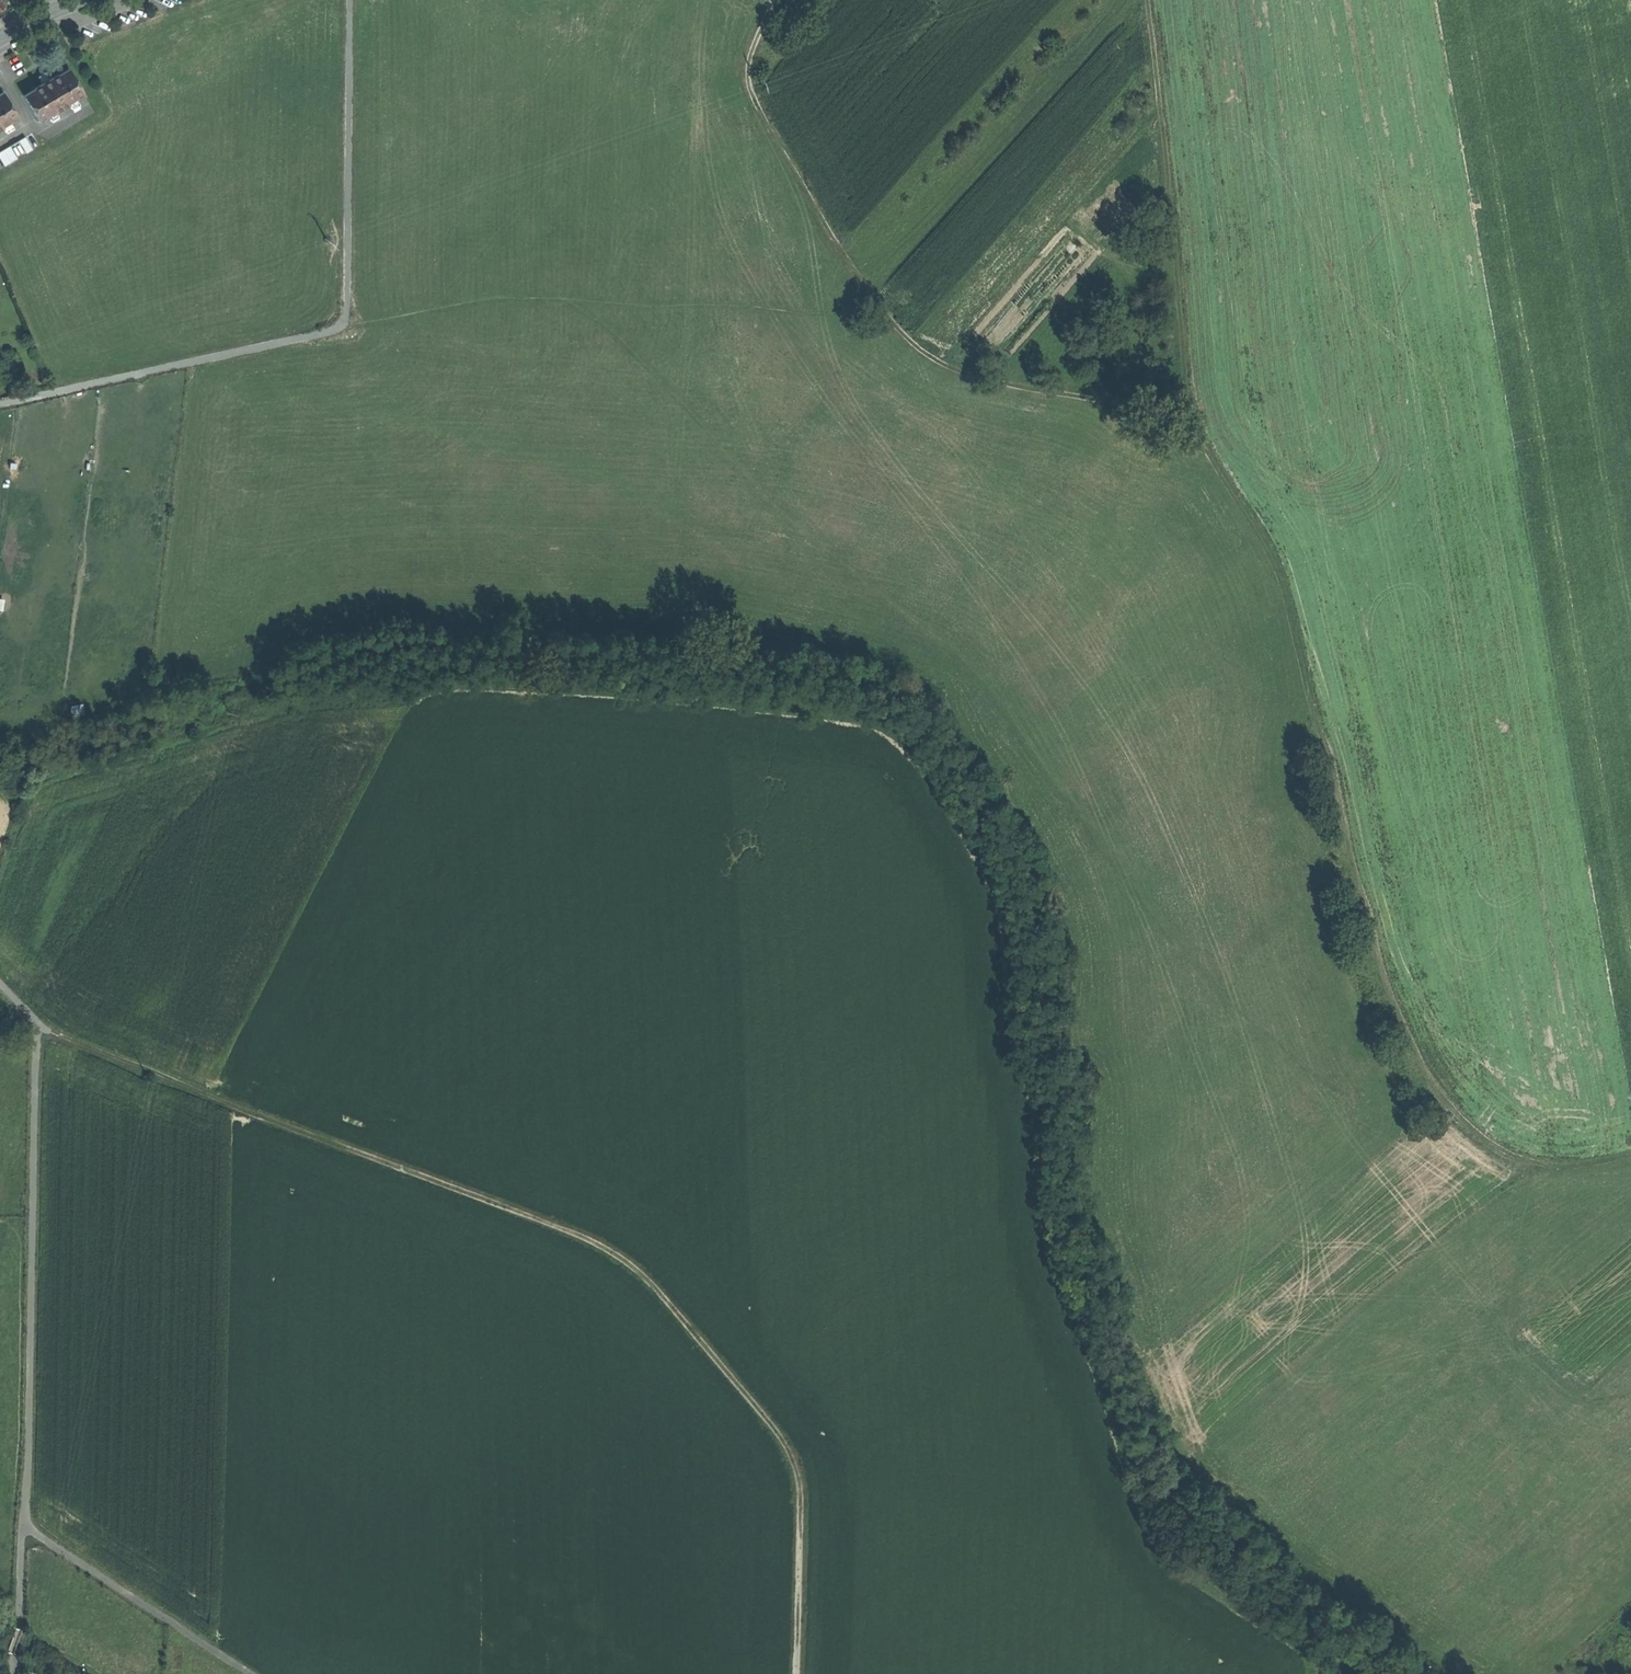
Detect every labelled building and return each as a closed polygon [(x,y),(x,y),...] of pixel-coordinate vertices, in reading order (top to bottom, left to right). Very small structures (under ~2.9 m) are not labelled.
[(22,94),(37,120),(81,96),(66,69),(49,79),(41,84),(22,94)] [(36,76),(41,84),(49,79),(45,71),(41,73),(36,76)] [(15,118),(0,91),(0,125),(15,118)] [(13,739),(8,725),(0,728),(0,744),(13,739)]
